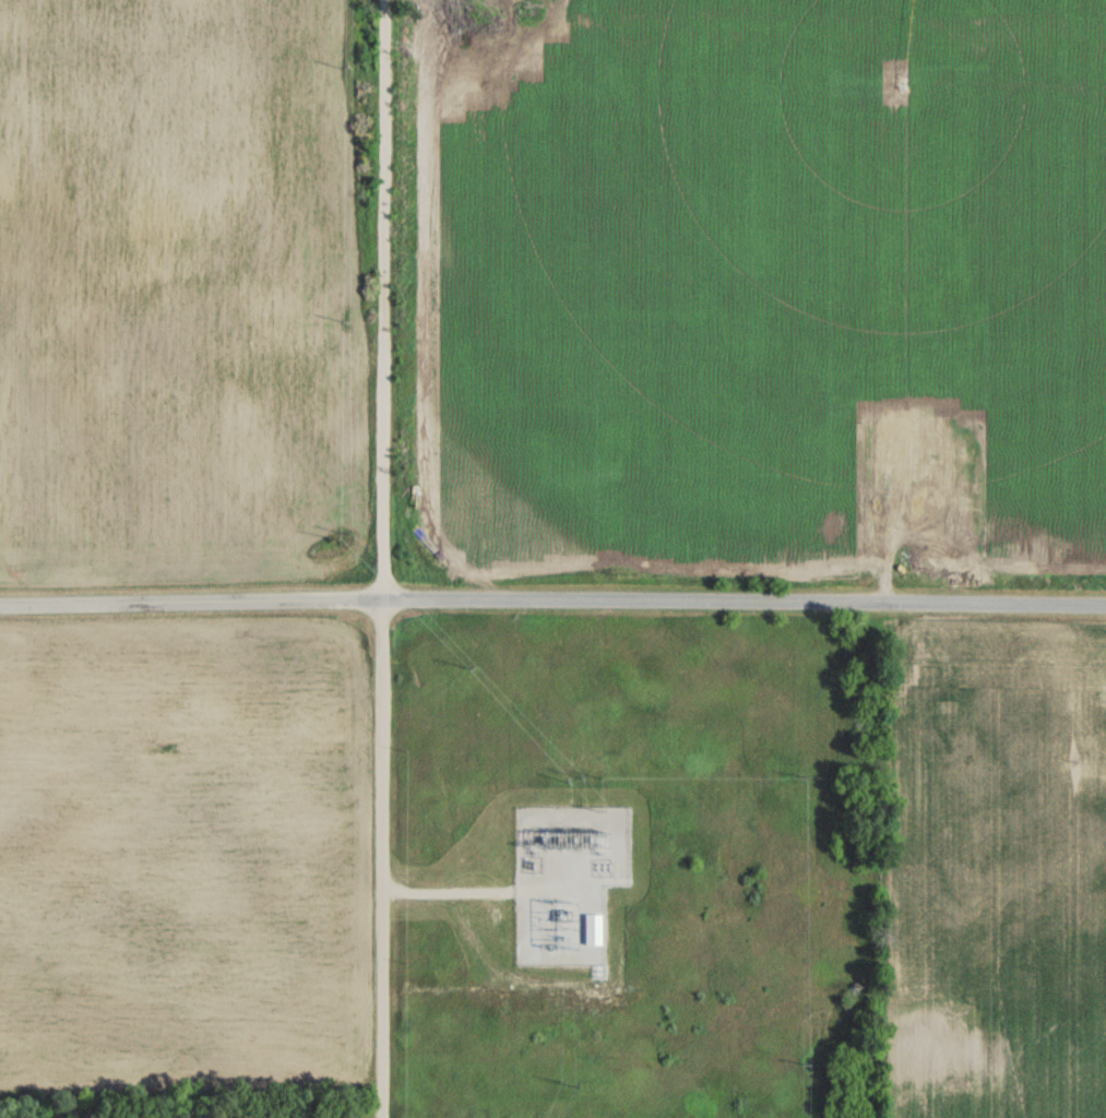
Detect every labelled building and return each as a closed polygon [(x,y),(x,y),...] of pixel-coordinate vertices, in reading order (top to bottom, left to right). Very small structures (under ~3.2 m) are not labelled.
[(951,465),(937,465),(937,482),(951,482),(951,465)]
